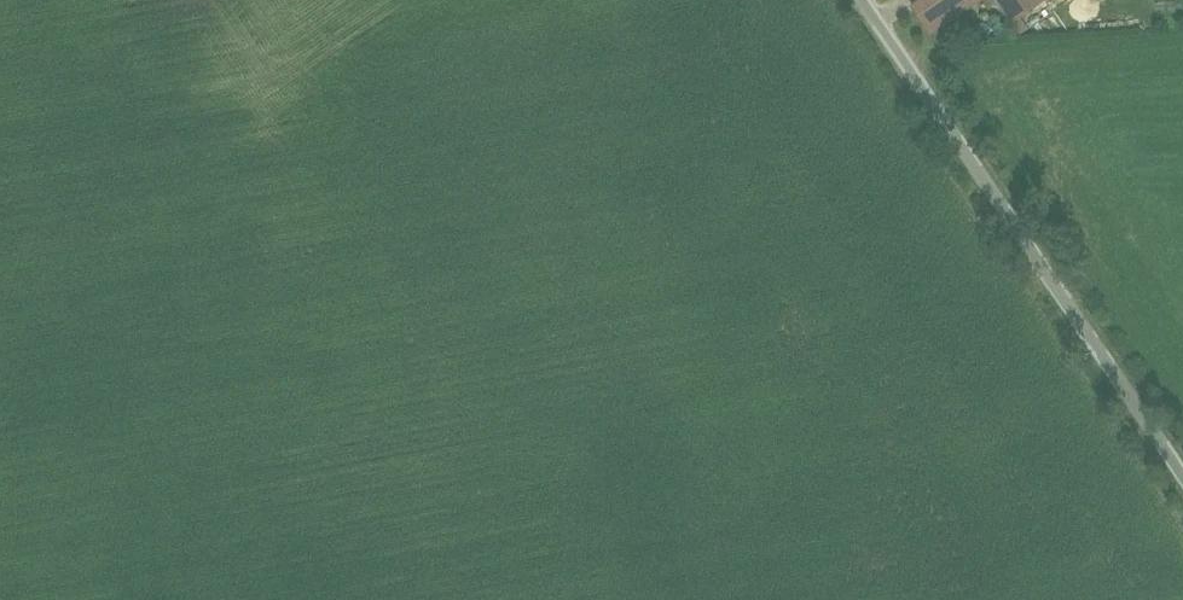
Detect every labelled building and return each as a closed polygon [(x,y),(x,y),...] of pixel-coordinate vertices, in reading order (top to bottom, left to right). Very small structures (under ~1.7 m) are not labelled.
[(919,12),(965,72),(1060,0),(936,0),(919,12)]
